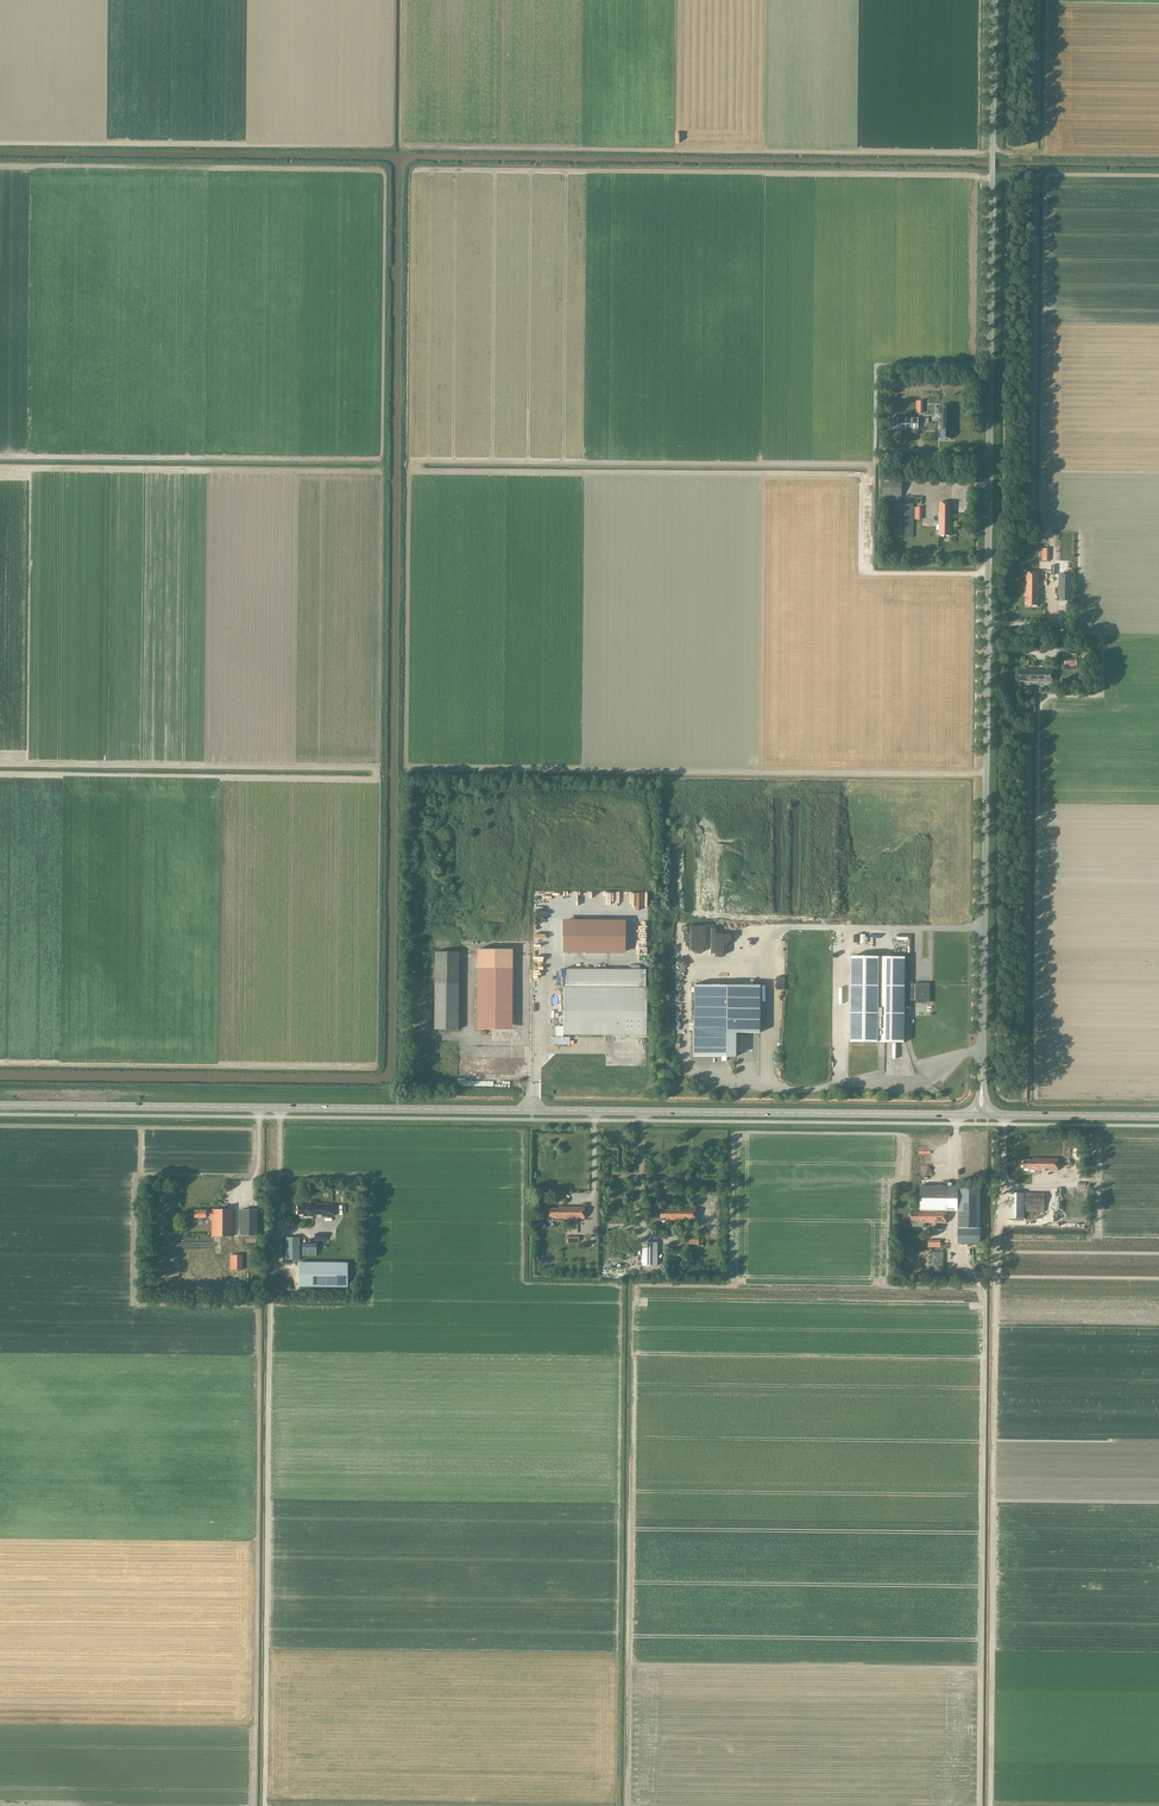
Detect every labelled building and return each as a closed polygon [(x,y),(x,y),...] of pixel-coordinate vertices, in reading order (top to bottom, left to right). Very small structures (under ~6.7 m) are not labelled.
[(952,438),(952,405),(941,405),(940,438),(952,438)] [(894,417),(894,429),(918,430),(918,418),(894,417)] [(909,462),(909,452),(891,452),(891,462),(909,462)] [(902,502),(902,483),(883,482),(882,501),(902,502)] [(951,536),(951,502),(939,502),(939,536),(951,536)] [(914,538),(914,504),(889,503),(889,537),(914,538)] [(1038,606),(1038,572),(1027,572),(1026,605),(1038,606)] [(1071,601),(1071,574),(1059,574),(1059,601),(1071,601)] [(1052,682),(1053,670),(1019,669),(1019,681),(1052,682)] [(644,962),(644,946),(635,946),(635,962),(644,962)] [(511,968),(511,949),(479,949),(479,967),(511,968)] [(459,983),(459,952),(435,952),(434,1029),(458,1030),(459,983)] [(926,1004),(930,1000),(929,984),(913,984),(903,984),(903,958),(851,958),(851,1042),(904,1042),(905,1000),(915,1000),(915,1003),(926,1004)] [(563,1035),(646,1035),(646,988),(645,988),(645,970),(563,969),(563,1029),(556,1029),(556,1036),(563,1036),(563,1035)] [(774,990),(785,978),(783,975),(772,988),(774,990)] [(487,1032),(517,1032),(518,982),(487,982),(487,995),(481,995),(481,997),(475,997),(475,1017),(487,1017),(487,1032)] [(735,1033),(759,1033),(759,985),(694,985),(693,1056),(735,1057),(735,1033)] [(783,1009),(780,1006),(783,1002),(780,1000),(769,1012),(773,1015),(769,1019),(772,1022),(783,1009)] [(561,1052),(587,1055),(588,1045),(585,1045),(586,1041),(574,1040),(573,1046),(571,1046),(570,1051),(567,1050),(567,1049),(561,1049),(561,1052)] [(1057,1170),(1058,1158),(1031,1158),(1031,1160),(1023,1160),(1023,1165),(1022,1165),(1022,1168),(1029,1168),(1029,1170),(1057,1170)] [(946,1222),(946,1211),(949,1211),(949,1186),(920,1186),(920,1212),(912,1212),(911,1217),(911,1227),(924,1227),(924,1222),(946,1222)] [(958,1227),(957,1242),(979,1242),(980,1208),(983,1208),(983,1203),(980,1203),(980,1187),(959,1187),(958,1227)] [(1024,1218),(1024,1193),(1009,1192),(1009,1218),(1024,1218)] [(1044,1211),(1045,1193),(1026,1193),(1025,1211),(1044,1211)] [(332,1216),(332,1204),(306,1204),(306,1206),(297,1206),(297,1211),(297,1214),(303,1214),(303,1216),(332,1216)] [(582,1219),(582,1207),(556,1206),(556,1208),(558,1208),(558,1214),(563,1215),(563,1218),(582,1219)] [(558,1208),(556,1208),(547,1208),(547,1213),(547,1217),(553,1217),(553,1218),(563,1218),(563,1215),(558,1214),(558,1208)] [(693,1208),(666,1208),(666,1209),(658,1209),(658,1215),(657,1218),(664,1218),(664,1220),(693,1220),(693,1208)] [(206,1217),(206,1216),(212,1216),(212,1236),(233,1236),(233,1209),(212,1209),(212,1211),(206,1211),(206,1210),(194,1210),(194,1213),(192,1213),(192,1221),(203,1221),(203,1217),(206,1217)] [(241,1209),(241,1236),(257,1236),(257,1209),(241,1209)] [(598,1267),(620,1267),(621,1228),(598,1228),(598,1267)] [(300,1260),(300,1237),(285,1237),(285,1259),(300,1260)] [(656,1265),(657,1243),(642,1243),(642,1265),(656,1265)] [(302,1244),(302,1255),(316,1255),(316,1244),(302,1244)] [(924,1264),(955,1263),(954,1250),(924,1251),(924,1264)] [(242,1269),(242,1255),(230,1255),(230,1269),(242,1269)] [(684,1269),(681,1261),(674,1264),(677,1272),(684,1269)] [(299,1286),(347,1287),(348,1262),(300,1262),(299,1286)]
